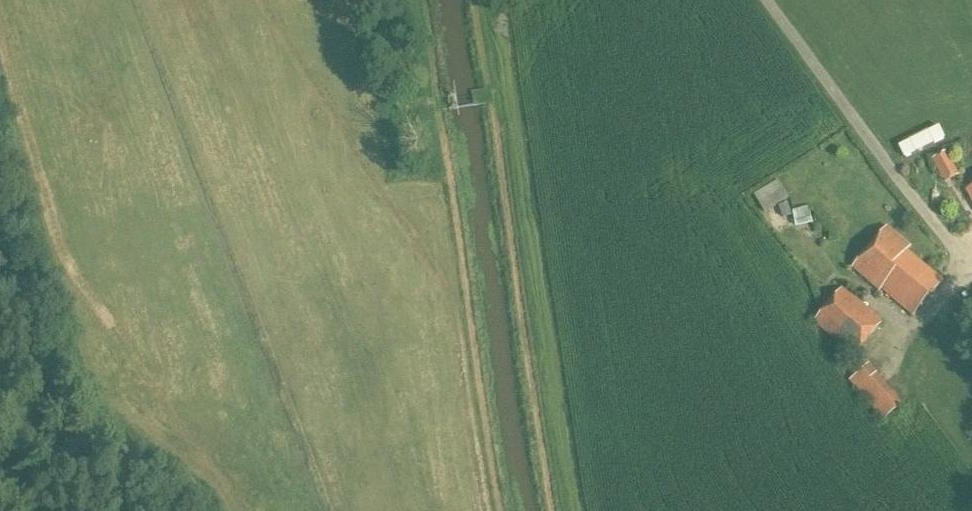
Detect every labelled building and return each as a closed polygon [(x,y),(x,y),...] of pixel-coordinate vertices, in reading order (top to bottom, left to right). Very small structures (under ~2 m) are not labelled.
[(945,182),(958,174),(946,152),(932,160),(945,182)] [(809,207),(793,211),(796,227),(813,223),(809,207)] [(913,315),(943,281),(907,250),(910,247),(887,227),(853,268),(880,291),(882,288),(913,315)] [(854,356),(883,322),(843,288),(815,322),(854,356)] [(882,422),(903,404),(870,363),(849,380),(882,422)]
